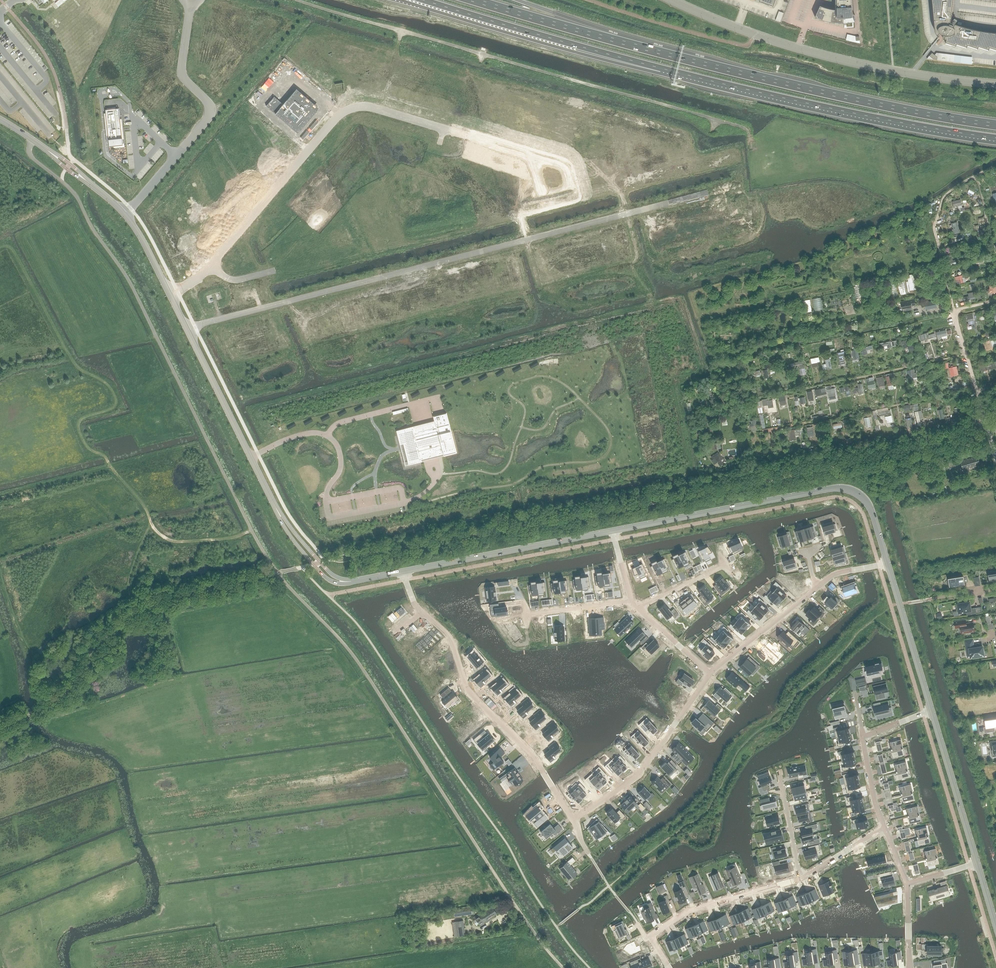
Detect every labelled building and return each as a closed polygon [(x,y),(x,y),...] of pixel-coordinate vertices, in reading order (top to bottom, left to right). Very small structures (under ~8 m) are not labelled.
[(815,18),(820,19),(825,21),(831,22),(836,23),(841,23),(844,23),(843,18),(853,17),(853,15),(852,0),(837,0),(837,6),(838,10),(836,10),(833,9),(830,9),(827,8),(825,7),(822,6),(820,6),(815,18)] [(939,37),(939,36),(938,35),(940,33),(940,34),(941,34),(942,35),(943,35),(944,35),(945,35),(945,39),(944,39),(943,39),(944,39),(945,39),(946,40),(945,43),(956,47),(957,44),(967,48),(968,46),(978,49),(979,47),(989,50),(990,48),(995,50),(995,33),(987,32),(979,31),(971,29),(963,27),(955,24),(958,19),(956,17),(951,23),(954,0),(932,0),(935,28),(935,30),(935,31),(936,33),(937,34),(938,36),(939,37)] [(779,11),(776,20),(781,22),(784,13),(779,11)] [(274,97),(266,106),(298,134),(318,111),(295,91),(284,105),(274,97)] [(105,110),(109,148),(123,147),(119,109),(105,110)] [(957,222),(951,223),(954,234),(960,233),(959,228),(959,227),(957,222)] [(914,274),(909,275),(910,278),(908,278),(910,291),(916,290),(914,277),(914,274)] [(960,284),(964,282),(963,278),(968,277),(968,274),(962,275),(958,277),(955,277),(957,282),(959,281),(959,284),(960,284)] [(906,290),(903,280),(899,281),(902,294),(907,293),(906,290)] [(991,293),(995,293),(995,286),(995,285),(990,286),(990,289),(987,289),(988,294),(991,293)] [(971,303),(970,300),(976,298),(974,292),(968,294),(969,296),(964,297),(965,301),(967,300),(968,304),(971,303)] [(814,298),(815,310),(824,309),(823,297),(814,298)] [(804,300),(805,312),(813,311),(812,299),(804,300)] [(915,299),(902,302),(903,311),(912,309),(912,306),(916,305),(915,299)] [(937,308),(936,301),(924,303),(926,310),(937,308)] [(946,331),(937,333),(938,339),(947,337),(946,331)] [(983,343),(987,351),(995,347),(995,340),(994,341),(993,340),(991,341),(990,340),(983,343)] [(892,347),(893,346),(897,346),(896,341),(892,342),(891,342),(879,344),(880,350),(886,349),(886,348),(892,347)] [(844,352),(842,352),(838,353),(841,365),(845,364),(843,355),(847,354),(846,352),(845,353),(844,352)] [(798,365),(800,372),(805,371),(804,363),(803,363),(803,362),(796,363),(794,364),(794,363),(791,364),(792,367),(795,366),(798,365)] [(980,366),(981,371),(995,368),(995,365),(995,363),(980,366)] [(957,367),(949,368),(951,376),(958,375),(957,367)] [(914,370),(906,371),(908,379),(912,378),(913,380),(918,379),(916,373),(915,373),(914,370)] [(894,373),(886,375),(888,386),(892,385),(893,385),(891,377),(894,376),(894,373)] [(738,381),(740,387),(746,386),(744,376),(737,378),(738,381)] [(885,388),(885,386),(883,377),(877,378),(879,387),(881,387),(881,389),(885,388)] [(875,388),(875,384),(874,381),(873,381),(873,379),(871,379),(871,381),(870,381),(867,382),(867,385),(868,388),(871,388),(871,389),(875,388)] [(859,394),(864,393),(862,384),(858,384),(858,388),(856,388),(853,388),(854,394),(857,394),(857,392),(859,391),(859,394)] [(831,386),(827,387),(828,397),(833,396),(836,396),(834,389),(832,389),(831,386)] [(815,396),(826,394),(825,388),(822,389),(814,390),(815,396)] [(769,407),(773,407),(772,401),(769,401),(767,401),(767,399),(763,400),(764,405),(768,405),(769,407)] [(887,415),(888,417),(885,417),(886,420),(887,420),(888,423),(893,422),(891,416),(889,417),(889,415),(891,414),(890,410),(878,413),(879,417),(887,415)] [(916,411),(919,425),(923,424),(922,418),(925,417),(923,410),(916,411)] [(954,419),(951,419),(952,425),(960,423),(957,410),(955,410),(956,416),(953,417),(954,419)] [(435,421),(397,431),(400,445),(403,444),(408,465),(456,452),(446,413),(433,416),(435,421)] [(704,419),(703,425),(711,426),(712,418),(705,417),(705,419),(704,419)] [(838,424),(834,425),(834,429),(842,427),(842,425),(844,425),(844,423),(850,422),(849,419),(843,420),(843,421),(837,422),(838,424)] [(796,440),(795,436),(798,436),(797,430),(794,430),(789,431),(791,441),(796,440)] [(718,452),(711,457),(713,459),(712,460),(715,464),(717,462),(718,463),(720,466),(724,464),(721,460),(723,459),(720,454),(719,455),(718,452)] [(958,458),(942,461),(943,466),(946,466),(947,468),(951,467),(962,465),(961,461),(960,458),(958,458)] [(962,465),(964,472),(970,471),(969,468),(977,466),(980,465),(978,458),(973,460),(972,458),(970,459),(961,461),(962,465)] [(834,521),(822,524),(825,534),(836,531),(834,521)] [(813,526),(804,529),(807,539),(816,536),(813,526)] [(804,529),(795,532),(798,542),(807,539),(804,529)] [(780,536),(777,537),(780,547),(790,544),(789,542),(792,542),(789,531),(786,532),(786,534),(783,535),(780,536)] [(733,545),(728,547),(731,553),(733,552),(734,554),(743,549),(742,547),(740,541),(739,542),(738,539),(731,541),(733,545)] [(841,544),(831,547),(834,557),(844,554),(841,544)] [(699,550),(698,551),(702,560),(704,559),(705,562),(711,559),(708,554),(712,552),(707,546),(705,548),(705,547),(699,550)] [(678,555),(681,561),(681,560),(683,565),(684,567),(689,564),(688,561),(690,560),(685,552),(684,552),(683,552),(678,554),(678,555)] [(673,559),(671,560),(676,568),(678,567),(678,568),(683,565),(681,560),(681,561),(678,555),(678,554),(678,553),(672,556),(673,559)] [(844,554),(834,557),(836,566),(847,563),(844,554)] [(657,562),(659,568),(660,567),(662,572),(662,574),(668,571),(667,568),(668,567),(664,559),(662,559),(657,561),(657,562)] [(794,559),(783,562),(786,572),(797,568),(794,559)] [(652,566),(650,567),(654,575),(656,574),(657,575),(662,572),(660,567),(659,568),(657,562),(657,561),(656,560),(651,563),(652,566)] [(635,568),(632,569),(634,576),(638,574),(640,579),(646,576),(644,574),(646,573),(642,564),(640,565),(640,564),(634,567),(635,568)] [(597,575),(594,576),(596,585),(603,584),(604,584),(603,579),(602,574),(603,574),(602,573),(602,572),(596,573),(597,575)] [(603,574),(602,574),(603,579),(604,584),(603,584),(604,586),(610,585),(610,583),(612,582),(610,573),(608,573),(608,572),(602,573),(603,574)] [(575,579),(573,579),(574,589),(576,589),(576,590),(582,589),(582,588),(581,582),(580,578),(581,577),(580,576),(574,576),(575,579)] [(581,577),(580,578),(581,582),(582,588),(582,589),(582,590),(588,589),(588,586),(590,586),(588,576),(586,577),(586,576),(581,577)] [(721,577),(714,582),(716,584),(718,587),(720,589),(718,591),(721,595),(722,596),(722,595),(724,593),(723,591),(729,586),(725,582),(721,577)] [(955,578),(952,578),(952,579),(951,579),(952,586),(949,587),(950,587),(965,585),(963,577),(955,578)] [(553,583),(551,583),(552,593),(554,593),(560,593),(560,592),(559,586),(558,581),(559,581),(559,579),(552,580),(553,583)] [(559,581),(558,581),(559,586),(560,592),(560,593),(560,594),(566,593),(566,590),(568,590),(567,580),(564,581),(564,580),(559,581)] [(531,585),(529,585),(530,595),(532,594),(532,595),(538,594),(537,594),(538,594),(537,588),(536,583),(537,583),(537,582),(536,581),(530,582),(531,585)] [(537,583),(536,583),(537,588),(538,594),(537,594),(538,594),(538,596),(544,595),(544,592),(546,592),(544,582),(542,582),(537,582),(537,583)] [(777,588),(773,592),(782,601),(787,596),(783,593),(780,590),(782,588),(776,582),(773,585),(777,588)] [(856,582),(838,589),(840,596),(846,601),(860,596),(859,593),(860,593),(856,582)] [(705,585),(698,591),(701,595),(699,598),(706,606),(711,602),(709,600),(713,597),(714,596),(705,585)] [(486,592),(485,592),(486,596),(487,601),(496,600),(495,595),(496,595),(495,595),(495,592),(496,592),(495,592),(494,587),(485,588),(486,592)] [(766,595),(764,598),(769,602),(771,600),(774,603),(778,606),(780,604),(782,601),(773,592),(771,591),(767,596),(766,595)] [(693,595),(688,598),(692,603),(696,600),(693,595)] [(681,596),(680,597),(683,601),(682,601),(686,607),(692,603),(688,598),(684,600),(681,596)] [(827,596),(823,601),(828,606),(829,605),(832,608),(838,602),(838,603),(840,600),(836,597),(834,599),(831,596),(830,598),(827,596)] [(759,602),(755,607),(765,616),(767,613),(766,613),(769,610),(765,607),(766,607),(762,604),(764,602),(760,598),(757,600),(759,602)] [(976,614),(976,609),(971,610),(969,602),(958,604),(959,613),(966,612),(967,615),(976,614)] [(499,603),(489,605),(490,611),(495,610),(495,616),(507,615),(506,607),(499,608),(499,603)] [(665,604),(658,609),(667,619),(672,615),(674,618),(679,615),(674,609),(671,612),(665,604)] [(401,605),(388,616),(395,624),(408,613),(401,605)] [(811,611),(814,614),(820,619),(824,615),(822,613),(824,611),(820,607),(818,609),(815,606),(814,607),(811,611)] [(749,610),(747,612),(751,617),(753,615),(756,617),(760,620),(762,618),(763,618),(765,616),(755,607),(751,611),(749,610)] [(810,610),(805,615),(810,620),(809,622),(813,626),(815,624),(820,619),(814,614),(811,611),(810,610)] [(741,616),(737,621),(746,630),(749,627),(751,625),(747,621),(748,621),(745,618),(746,616),(742,612),(740,615),(741,616)] [(627,617),(614,630),(620,637),(634,624),(627,617)] [(592,620),(589,620),(589,630),(592,630),(593,633),(595,633),(596,633),(599,632),(599,629),(604,629),(604,622),(599,623),(599,618),(592,619),(592,620)] [(578,619),(570,619),(570,632),(576,632),(576,636),(583,636),(582,623),(579,623),(578,619)] [(798,619),(791,628),(799,634),(802,630),(806,634),(810,630),(806,626),(798,619)] [(965,620),(966,620),(955,621),(956,629),(960,628),(961,633),(966,632),(966,634),(970,634),(970,632),(975,631),(973,623),(965,624),(965,620)] [(731,624),(729,626),(733,631),(735,629),(738,631),(739,631),(742,634),(746,630),(737,621),(733,626),(731,624)] [(511,630),(507,633),(511,638),(515,635),(520,643),(525,639),(514,624),(510,628),(511,630)] [(543,626),(535,627),(535,638),(543,638),(543,641),(548,641),(547,632),(543,632),(543,626)] [(555,632),(554,632),(554,636),(557,636),(558,641),(564,640),(563,626),(554,627),(555,632)] [(723,630),(719,635),(729,643),(731,641),(734,639),(730,635),(727,632),(729,630),(724,626),(722,629),(723,630)] [(639,628),(625,642),(629,645),(632,643),(634,645),(645,635),(642,632),(639,629),(639,628)] [(783,631),(777,638),(788,648),(789,647),(792,650),(794,647),(796,649),(802,643),(789,631),(786,634),(783,631)] [(711,637),(709,639),(716,645),(717,643),(721,646),(721,645),(724,648),(729,643),(719,635),(718,633),(713,638),(711,637)] [(704,644),(699,649),(704,653),(702,655),(709,661),(715,654),(712,651),(712,650),(711,650),(709,648),(711,645),(704,639),(702,642),(704,644)] [(646,643),(640,648),(643,650),(646,648),(651,654),(659,646),(653,640),(648,645),(646,643)] [(966,641),(965,641),(967,650),(969,650),(970,652),(969,653),(969,654),(970,654),(971,657),(971,658),(984,655),(982,647),(974,648),(973,643),(968,643),(968,640),(968,641),(966,642),(966,641)] [(769,642),(765,647),(779,659),(783,654),(780,652),(777,652),(778,647),(773,646),(769,642)] [(765,647),(761,651),(764,654),(767,653),(768,657),(775,663),(779,659),(765,647)] [(473,653),(467,657),(478,670),(483,666),(481,663),(484,661),(480,657),(479,658),(479,657),(477,658),(473,653)] [(745,662),(740,668),(749,676),(758,665),(750,658),(746,663),(745,662)] [(866,671),(865,672),(866,672),(867,677),(880,674),(879,669),(882,669),(882,667),(881,663),(882,663),(878,663),(869,666),(866,666),(866,667),(867,670),(865,671),(866,671)] [(481,675),(475,680),(481,687),(485,684),(484,683),(485,682),(484,681),(490,676),(484,668),(479,672),(481,675)] [(733,672),(726,679),(736,687),(738,685),(746,692),(750,687),(733,672)] [(678,678),(676,682),(681,685),(683,682),(685,684),(686,684),(689,686),(693,680),(684,673),(680,679),(678,678)] [(497,683),(492,688),(498,695),(502,692),(501,691),(502,690),(501,689),(507,684),(500,677),(495,681),(497,683)] [(886,683),(874,686),(875,691),(874,691),(875,691),(876,695),(879,694),(881,699),(885,698),(884,693),(888,692),(886,683)] [(511,694),(505,699),(511,706),(515,703),(515,702),(515,701),(514,700),(520,695),(514,687),(509,691),(511,694)] [(716,692),(713,695),(718,700),(720,697),(726,703),(732,697),(730,695),(732,693),(726,688),(724,689),(721,687),(716,692)] [(448,688),(440,695),(443,698),(451,691),(448,688)] [(452,693),(442,701),(447,708),(458,699),(452,693)] [(523,706),(517,711),(523,718),(528,715),(527,714),(528,713),(527,712),(533,706),(527,699),(521,703),(523,706)] [(707,703),(701,710),(704,713),(707,709),(712,714),(714,711),(717,714),(723,708),(718,703),(716,706),(714,704),(712,707),(707,703)] [(842,703),(832,706),(834,715),(835,719),(843,718),(847,717),(847,713),(844,703),(842,703)] [(887,703),(874,706),(877,719),(890,715),(887,703)] [(536,717),(530,722),(536,730),(540,726),(540,725),(539,723),(546,718),(539,710),(534,715),(536,717)] [(461,717),(458,720),(464,726),(466,725),(471,731),(479,725),(474,719),(473,720),(468,714),(462,719),(461,717)] [(646,718),(638,725),(647,735),(650,732),(652,734),(653,733),(654,734),(657,731),(656,730),(657,729),(646,718)] [(695,719),(691,724),(694,727),(700,733),(703,729),(706,732),(707,732),(712,727),(702,718),(700,721),(698,719),(697,721),(696,721),(695,719)] [(995,719),(995,720),(986,721),(987,727),(983,727),(984,733),(995,732),(994,727),(995,727),(995,718),(995,719)] [(549,729),(543,734),(549,741),(553,738),(552,737),(553,736),(552,735),(558,730),(552,722),(547,726),(549,729)] [(840,727),(834,728),(836,738),(837,737),(850,734),(851,734),(850,727),(840,730),(840,727)] [(638,730),(630,737),(638,745),(640,743),(643,746),(644,746),(645,747),(648,743),(648,742),(638,730)] [(480,734),(473,740),(482,751),(494,741),(491,737),(490,737),(488,735),(483,739),(480,734)] [(850,734),(837,737),(839,743),(837,743),(838,747),(844,745),(843,742),(852,740),(850,734)] [(901,740),(890,742),(892,749),(903,747),(901,740)] [(551,749),(544,755),(551,762),(555,758),(554,758),(555,757),(554,756),(561,750),(554,742),(549,747),(551,749)] [(675,753),(671,757),(678,763),(681,760),(684,763),(687,760),(688,760),(689,759),(688,759),(691,756),(679,743),(672,750),(675,753)] [(626,749),(623,751),(629,757),(631,755),(635,759),(635,758),(636,759),(640,756),(639,755),(639,754),(631,745),(627,750),(626,749)] [(500,747),(489,756),(494,762),(491,764),(495,769),(504,761),(500,757),(505,753),(500,747)] [(903,747),(892,750),(894,757),(905,754),(903,747)] [(844,750),(838,752),(839,755),(840,755),(842,761),(843,761),(855,758),(856,758),(854,751),(845,753),(844,750)] [(618,759),(614,762),(622,771),(623,772),(627,768),(626,768),(627,767),(623,764),(626,762),(620,756),(617,758),(618,759)] [(844,767),(842,767),(843,771),(849,769),(848,766),(856,764),(855,758),(843,761),(844,767)] [(612,760),(604,767),(612,775),(615,772),(618,775),(622,771),(614,762),(612,760)] [(665,762),(660,767),(670,776),(677,770),(674,768),(677,765),(671,760),(669,762),(668,761),(668,762),(669,762),(667,764),(665,762)] [(906,762),(895,764),(897,772),(908,769),(906,762)] [(597,771),(593,775),(602,785),(603,786),(607,782),(606,781),(607,781),(603,778),(606,775),(599,767),(596,770),(597,771)] [(798,775),(799,780),(804,779),(802,767),(797,767),(793,768),(788,769),(790,777),(798,775)] [(514,768),(507,773),(509,776),(514,784),(515,786),(523,781),(514,768)] [(908,769),(897,772),(898,779),(909,776),(908,769)] [(769,772),(759,775),(760,777),(762,783),(763,786),(761,786),(761,787),(762,787),(764,791),(770,789),(768,785),(772,783),(769,776),(770,776),(769,774),(769,772)] [(592,773),(585,780),(592,788),(595,786),(598,789),(599,790),(603,786),(602,785),(593,775),(592,773)] [(849,773),(843,775),(845,784),(859,781),(860,781),(859,774),(849,776),(849,773)] [(657,777),(651,782),(652,782),(658,788),(659,790),(664,785),(667,788),(670,785),(663,777),(660,780),(657,777)] [(799,786),(792,787),(792,788),(793,788),(794,793),(793,794),(794,794),(806,791),(804,781),(798,783),(799,786)] [(859,781),(845,784),(847,793),(853,792),(852,789),(861,787),(859,781)] [(578,786),(573,790),(582,799),(587,795),(583,791),(586,789),(580,783),(577,785),(578,786)] [(911,784),(900,787),(902,794),(913,791),(911,784)] [(644,786),(637,793),(644,800),(651,794),(644,786)] [(569,793),(566,795),(572,801),(574,799),(578,803),(578,802),(579,803),(583,800),(582,799),(573,790),(570,794),(569,793)] [(794,795),(795,800),(802,799),(803,802),(808,800),(806,791),(794,794),(794,795)] [(913,791),(902,794),(903,801),(914,799),(913,791)] [(625,801),(621,805),(627,812),(636,803),(630,796),(627,799),(627,798),(624,801),(625,801)] [(853,796),(847,797),(848,801),(850,800),(852,806),(864,804),(865,803),(863,797),(854,799),(853,796)] [(769,797),(761,799),(762,805),(763,810),(764,810),(777,807),(776,801),(770,802),(769,797)] [(652,808),(646,802),(644,805),(649,810),(652,808)] [(798,809),(796,809),(797,816),(810,812),(808,803),(802,805),(803,808),(798,809)] [(538,804),(525,815),(528,819),(530,818),(538,827),(546,820),(542,815),(543,814),(539,809),(541,807),(538,804)] [(853,812),(851,813),(852,816),(858,815),(857,812),(865,810),(864,804),(852,806),(853,812)] [(918,806),(907,809),(908,816),(919,813),(918,806)] [(612,809),(607,814),(615,823),(620,818),(622,819),(625,816),(620,811),(617,814),(612,809)] [(810,812),(797,816),(798,816),(799,822),(806,820),(807,823),(813,822),(810,812)] [(919,813),(908,816),(910,823),(921,820),(919,813)] [(772,814),(766,815),(768,826),(771,825),(772,825),(773,825),(779,823),(780,823),(779,818),(778,815),(773,817),(772,814)] [(597,819),(587,828),(587,829),(593,823),(595,825),(590,828),(596,837),(601,834),(602,835),(608,831),(610,833),(604,827),(603,828),(601,825),(601,824),(602,825),(602,824),(597,819)] [(858,819),(852,820),(853,823),(854,823),(856,829),(860,828),(861,832),(866,831),(865,827),(869,826),(867,820),(859,822),(858,819)] [(550,823),(540,832),(546,838),(553,832),(555,835),(562,829),(558,824),(553,828),(550,823)] [(803,830),(801,831),(802,833),(803,836),(812,834),(812,835),(813,834),(812,829),(818,828),(817,824),(806,826),(807,829),(803,830)] [(927,827),(916,830),(917,837),(928,834),(927,827)] [(772,832),(764,834),(766,840),(769,839),(770,843),(783,840),(781,831),(776,833),(775,831),(776,831),(776,830),(772,831),(772,832)] [(803,836),(802,837),(803,841),(803,843),(805,843),(809,842),(810,845),(821,842),(820,838),(814,840),(812,835),(812,834),(803,836)] [(928,834),(917,837),(919,844),(930,842),(928,834)] [(565,837),(552,848),(553,848),(555,846),(560,853),(561,852),(564,855),(573,848),(567,841),(565,838),(565,837)] [(813,849),(804,851),(806,859),(818,856),(817,851),(820,850),(819,844),(812,846),(813,849)] [(772,854),(770,855),(771,859),(776,858),(787,855),(786,851),(787,851),(786,848),(781,849),(778,850),(777,846),(771,848),(772,854)] [(936,848),(925,851),(926,858),(937,856),(936,848)] [(885,856),(867,860),(869,860),(871,866),(881,864),(885,863),(887,862),(886,862),(885,856)] [(937,856),(926,858),(928,866),(939,863),(937,856)] [(564,866),(561,869),(569,879),(572,876),(573,877),(577,873),(570,865),(575,861),(575,860),(574,861),(572,858),(573,857),(572,857),(563,865),(564,866)] [(787,863),(775,866),(777,875),(790,871),(787,863)] [(730,869),(728,870),(734,885),(741,882),(739,875),(740,875),(740,874),(737,876),(734,868),(731,869),(731,868),(730,868),(730,869)] [(891,871),(877,875),(879,880),(882,879),(884,887),(895,884),(894,879),(893,879),(891,871)] [(715,879),(711,881),(715,891),(724,887),(718,873),(713,875),(715,879)] [(698,874),(692,876),(700,894),(705,892),(698,874)] [(830,880),(818,885),(823,897),(834,892),(830,880)] [(681,889),(674,892),(676,897),(677,900),(678,900),(679,903),(686,900),(684,894),(688,892),(684,881),(678,883),(681,889)] [(947,885),(928,891),(931,899),(950,894),(947,885)] [(812,890),(806,893),(810,903),(816,900),(816,899),(819,898),(815,889),(816,891),(813,892),(812,890)] [(875,896),(874,897),(879,907),(881,905),(882,905),(886,904),(888,905),(890,903),(896,902),(898,903),(898,895),(892,897),(892,896),(892,892),(878,895),(875,896)] [(796,897),(800,906),(801,906),(803,904),(804,905),(810,903),(806,893),(797,897),(797,896),(796,897)] [(666,900),(659,903),(663,913),(670,910),(667,902),(670,901),(667,895),(664,896),(666,900)] [(757,895),(750,897),(752,903),(759,901),(757,895)] [(790,897),(784,899),(788,909),(794,907),(794,905),(796,904),(797,905),(793,895),(793,897),(791,898),(790,897)] [(774,903),(778,912),(779,912),(778,912),(781,911),(782,912),(788,909),(784,899),(775,903),(774,903)] [(768,903),(761,906),(765,915),(766,916),(772,913),(771,912),(774,911),(775,911),(771,901),(770,901),(771,903),(768,905),(768,903)] [(645,909),(641,911),(644,919),(645,919),(647,922),(652,920),(654,919),(653,916),(656,914),(651,902),(644,906),(645,909)] [(453,909),(454,917),(474,914),(473,906),(453,909)] [(752,909),(756,919),(756,918),(759,917),(759,918),(765,915),(761,906),(752,910),(752,909)] [(485,910),(475,917),(481,927),(487,922),(491,919),(490,919),(494,916),(494,915),(497,914),(492,907),(488,910),(488,909),(485,911),(485,910)] [(745,909),(739,912),(743,922),(750,919),(749,918),(752,917),(748,908),(749,910),(746,911),(745,909)] [(730,916),(729,916),(734,925),(737,923),(737,925),(743,922),(739,912),(730,916)] [(723,916),(717,918),(721,927),(721,928),(727,926),(727,924),(730,923),(730,924),(726,914),(727,916),(724,917),(723,916)] [(707,922),(711,932),(712,931),(711,931),(721,927),(717,918),(708,922),(707,922)] [(463,920),(455,922),(457,936),(465,935),(463,920)] [(623,921),(612,926),(614,931),(617,929),(621,937),(629,933),(623,921)] [(704,921),(695,925),(699,935),(705,932),(704,930),(707,928),(708,930),(704,921)] [(685,929),(689,938),(690,938),(689,936),(691,935),(693,938),(699,935),(695,925),(686,929),(685,929)] [(684,934),(675,938),(679,948),(686,945),(685,943),(687,941),(688,943),(689,943),(685,934),(684,934)] [(666,942),(670,951),(669,949),(672,948),(673,951),(679,948),(675,938),(666,942)] [(639,944),(635,941),(627,945),(622,952),(628,957),(641,951),(639,944)] [(921,944),(921,950),(928,950),(928,955),(941,955),(941,953),(944,953),(944,948),(941,948),(941,946),(937,946),(937,944),(932,944),(932,946),(925,946),(925,944),(921,944)] [(807,959),(803,959),(804,965),(814,963),(813,957),(817,956),(816,949),(812,950),(812,951),(806,952),(807,959)] [(827,960),(823,960),(824,966),(835,964),(834,957),(837,957),(836,950),(826,952),(827,960)] [(848,960),(844,960),(845,966),(855,964),(854,957),(858,957),(857,950),(846,952),(848,960)] [(882,951),(872,952),(874,964),(880,963),(879,957),(883,956),(882,951)] [(788,962),(784,962),(785,967),(796,966),(795,959),(798,959),(797,952),(794,952),(794,954),(787,955),(788,962)] [(872,952),(862,954),(863,959),(866,959),(867,965),(874,964),(872,952)] [(891,960),(887,961),(888,966),(898,964),(897,958),(901,957),(900,952),(890,954),(891,960)] [(630,962),(631,965),(631,966),(632,967),(646,967),(651,965),(648,958),(638,962),(637,959),(630,962)] [(765,967),(766,967),(776,967),(776,964),(779,964),(779,958),(768,960),(769,966),(765,967)]
